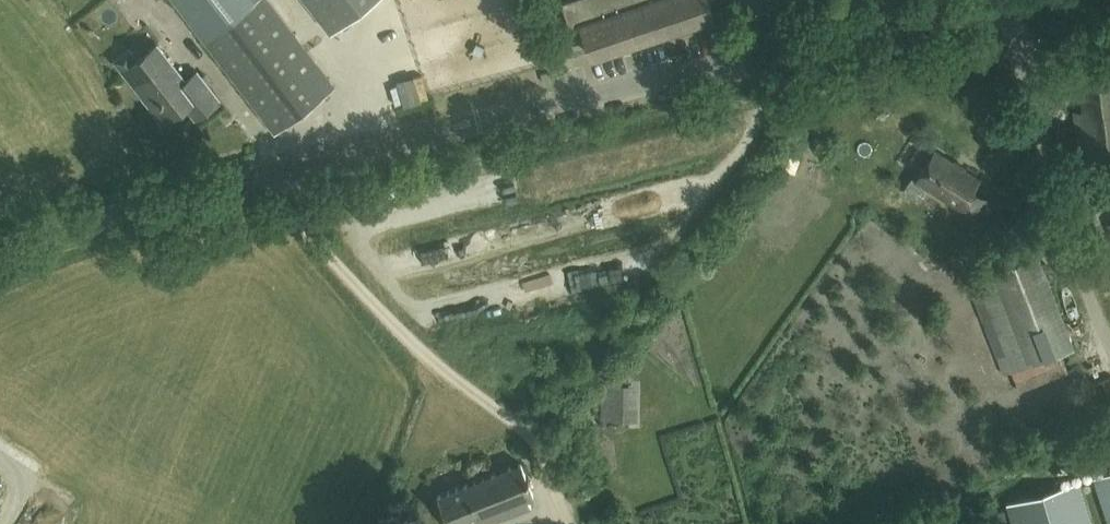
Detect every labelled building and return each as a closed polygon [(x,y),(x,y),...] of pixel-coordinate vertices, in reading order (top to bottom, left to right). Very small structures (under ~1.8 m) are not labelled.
[(274,131),(334,86),(268,0),(254,0),(253,0),(173,0),(274,131)] [(330,32),(372,0),(304,0),(330,32)] [(562,1),(573,32),(582,29),(591,54),(614,46),(713,13),(709,0),(567,0),(562,1)] [(123,70),(146,101),(165,86),(160,79),(175,67),(157,44),(137,59),(132,52),(128,51),(117,59),(117,63),(123,70)] [(165,86),(146,101),(162,121),(184,104),(194,117),(218,99),(196,71),(212,59),(202,47),(175,67),(160,79),(165,86)] [(1068,66),(1071,97),(1086,95),(1087,110),(1073,111),(1077,153),(1109,149),(1109,61),(1068,66)] [(975,219),(988,198),(974,189),(981,178),(937,150),(918,180),(959,206),(958,208),(975,219)] [(1036,252),(991,270),(966,280),(1003,372),(1072,345),(1036,252)] [(1100,358),(1088,362),(1096,385),(1109,380),(1100,358)] [(602,418),(628,419),(629,384),(602,383),(602,418)] [(491,509),(495,519),(530,506),(526,496),(533,493),(521,462),(479,479),(490,510),(491,509)] [(1093,476),(1108,523),(1109,523),(1109,470),(1093,476)] [(437,495),(443,508),(441,509),(443,513),(444,513),(449,523),(484,523),(495,519),(491,509),(490,510),(479,479),(437,495)] [(1077,482),(1008,502),(1014,523),(1090,523),(1077,482)]
